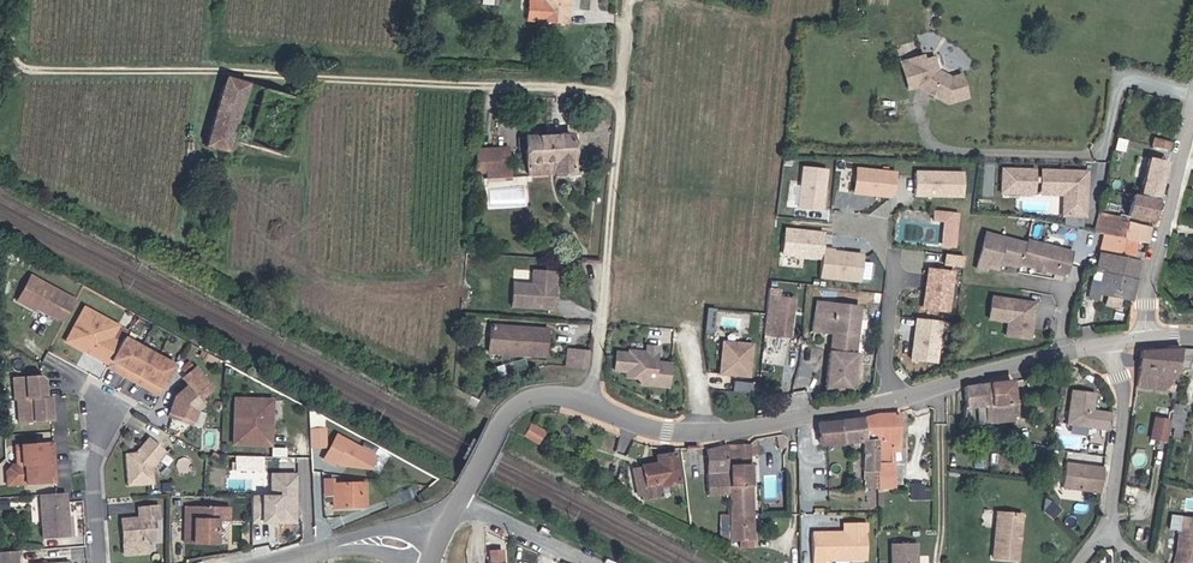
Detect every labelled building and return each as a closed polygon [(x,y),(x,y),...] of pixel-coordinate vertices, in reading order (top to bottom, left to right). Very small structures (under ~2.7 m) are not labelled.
[(546,3),(535,3),(534,22),(545,23),(571,24),(572,0),(546,0),(546,3)] [(929,50),(896,60),(905,91),(914,88),(945,105),(967,98),(958,72),(948,75),(935,69),(929,50)] [(253,85),(230,78),(209,141),(232,149),(253,85)] [(531,138),(533,167),(563,165),(563,176),(579,175),(577,136),(531,138)] [(1171,148),(1153,143),(1148,161),(1159,164),(1166,166),(1171,148)] [(511,144),(480,149),(483,172),(493,170),(494,179),(507,177),(504,156),(512,155),(511,144)] [(1154,183),(1159,164),(1148,161),(1143,180),(1154,183)] [(824,167),(797,163),(791,208),(819,212),(824,167)] [(1143,180),(1136,206),(1134,214),(1132,221),(1152,228),(1166,166),(1159,164),(1154,183),(1143,180)] [(1031,168),(998,166),(997,194),(1029,196),(1031,168)] [(893,172),(852,167),(849,196),(890,200),(893,172)] [(913,169),(912,196),(961,197),(962,170),(913,169)] [(1085,170),(1039,169),(1038,193),(1060,194),(1059,215),(1083,216),(1085,170)] [(931,220),(941,221),(939,247),(956,248),(959,211),(932,209),(931,220)] [(1116,215),(1102,211),(1102,213),(1100,219),(1098,233),(1102,235),(1103,235),(1107,236),(1103,255),(1105,255),(1107,256),(1131,263),(1133,263),(1138,247),(1134,245),(1122,242),(1123,240),(1124,238),(1129,225),(1114,220),(1116,215)] [(1146,249),(1151,232),(1129,225),(1124,238),(1123,240),(1122,242),(1134,245),(1138,247),(1144,248),(1146,249)] [(820,232),(781,228),(778,254),(817,258),(820,232)] [(1027,245),(986,235),(978,270),(988,272),(989,268),(998,270),(1000,266),(1000,263),(1005,264),(1021,268),(1022,265),(1039,269),(1041,268),(1045,268),(1046,271),(1068,276),(1073,252),(1028,241),(1027,245)] [(860,253),(821,249),(818,278),(857,282),(860,253)] [(1103,255),(1098,272),(1136,281),(1141,265),(1133,263),(1131,263),(1107,256),(1105,255),(1103,255)] [(952,271),(922,267),(917,308),(947,312),(952,271)] [(515,284),(514,307),(556,309),(557,272),(534,271),(534,285),(515,284)] [(1136,281),(1098,272),(1089,306),(1100,309),(1102,300),(1113,302),(1130,307),(1136,281)] [(77,299),(32,274),(16,302),(35,312),(37,310),(56,320),(57,318),(65,323),(77,299)] [(767,292),(762,330),(787,333),(792,296),(767,292)] [(1034,338),(1036,298),(987,295),(986,320),(1005,321),(1004,336),(1034,338)] [(858,305),(817,299),(816,305),(835,307),(834,315),(856,318),(858,305)] [(108,367),(121,343),(113,339),(120,326),(84,305),(63,342),(108,367)] [(813,329),(833,332),(830,353),(829,353),(824,388),(851,392),(856,352),(852,351),(856,318),(834,315),(835,307),(816,305),(813,329)] [(705,307),(704,329),(712,330),(714,307),(705,307)] [(936,363),(940,321),(911,318),(907,360),(936,363)] [(535,329),(493,328),(492,354),(534,355),(535,329)] [(549,330),(535,329),(534,355),(549,356),(549,330)] [(125,379),(142,346),(125,336),(121,343),(108,367),(106,369),(125,379)] [(750,344),(718,340),(714,375),(746,379),(750,344)] [(640,354),(612,350),(610,372),(624,374),(623,380),(636,381),(636,386),(667,390),(671,364),(653,362),(654,346),(642,344),(640,354)] [(142,388),(159,354),(142,346),(125,379),(142,388)] [(587,367),(588,350),(576,349),(575,366),(587,367)] [(1173,353),(1173,352),(1161,353),(1147,353),(1136,354),(1131,388),(1165,395),(1165,393),(1173,353)] [(1190,353),(1176,353),(1173,368),(1172,373),(1187,375),(1190,353)] [(177,364),(159,354),(142,388),(159,397),(177,364)] [(215,386),(197,365),(181,378),(188,385),(175,396),(167,418),(193,426),(198,411),(208,403),(205,399),(213,393),(215,386)] [(48,399),(47,380),(42,375),(12,377),(13,402),(17,402),(48,399)] [(980,389),(960,392),(962,409),(959,410),(958,431),(1006,426),(1002,386),(980,389)] [(1098,392),(1072,389),(1067,426),(1111,431),(1113,412),(1096,411),(1098,392)] [(273,447),(275,397),(233,397),(232,445),(273,447)] [(53,399),(48,399),(17,402),(18,423),(55,421),(53,399)] [(1167,400),(1165,407),(1170,408),(1167,427),(1177,429),(1183,403),(1167,400)] [(1162,423),(1162,426),(1167,427),(1170,408),(1165,407),(1162,423)] [(1162,426),(1162,423),(1147,420),(1143,441),(1158,444),(1162,427),(1162,426)] [(537,444),(546,431),(532,421),(523,435),(537,444)] [(871,494),(878,494),(878,474),(885,474),(885,465),(885,461),(891,461),(890,425),(869,423),(865,423),(863,423),(853,424),(854,447),(854,450),(855,451),(862,451),(869,451),(871,451),(871,470),(871,473),(871,476),(871,488),(871,494)] [(849,450),(854,450),(854,447),(853,424),(805,429),(804,449),(805,451),(849,450)] [(328,448),(327,427),(311,427),(312,448),(328,448)] [(805,429),(791,430),(793,451),(805,451),(804,449),(805,429)] [(379,455),(337,433),(324,458),(337,466),(372,469),(379,455)] [(167,451),(149,437),(136,452),(125,453),(126,487),(155,485),(153,467),(167,451)] [(55,442),(21,444),(22,463),(12,464),(7,471),(7,488),(57,484),(55,442)] [(723,449),(723,489),(743,489),(743,448),(723,449)] [(719,490),(719,449),(699,452),(699,475),(693,475),(694,497),(719,498),(719,490)] [(856,476),(860,476),(864,476),(870,476),(871,476),(871,473),(871,470),(871,451),(869,451),(862,451),(855,451),(855,456),(856,476)] [(238,470),(264,471),(264,456),(238,456),(238,470)] [(630,467),(631,499),(655,498),(655,486),(671,485),(671,459),(654,459),(653,466),(630,467)] [(1104,493),(1106,467),(1067,462),(1063,489),(1104,493)] [(299,523),(300,472),(270,472),(270,495),(253,495),(252,522),(299,523)] [(768,498),(780,498),(780,475),(767,475),(768,498)] [(337,477),(324,477),(324,497),(339,496),(340,505),(370,504),(368,481),(338,482),(337,477)] [(721,508),(721,526),(729,526),(729,520),(743,520),(743,489),(723,489),(723,507),(721,508)] [(72,538),(68,493),(39,495),(42,540),(72,538)] [(669,506),(663,502),(658,509),(664,513),(669,506)] [(161,520),(160,505),(137,506),(137,517),(120,517),(123,557),(150,555),(150,542),(158,542),(157,521),(161,520)] [(194,522),(216,521),(229,520),(229,507),(188,505),(187,521),(194,522)] [(1013,545),(1010,545),(1010,541),(1013,541),(1014,520),(990,519),(988,562),(1012,562),(1013,545)] [(729,526),(721,526),(721,546),(743,545),(743,520),(729,520),(729,526)] [(216,521),(194,522),(194,543),(215,544),(216,521)] [(1171,528),(1164,562),(1190,562),(1192,550),(1192,524),(1183,522),(1181,529),(1171,528)] [(834,531),(835,541),(803,542),(803,562),(858,562),(857,530),(834,531)] [(22,550),(0,550),(0,562),(22,562),(22,550)] [(884,562),(909,562),(910,552),(884,552),(884,562)] [(484,555),(485,562),(496,562),(495,554),(484,555)]
